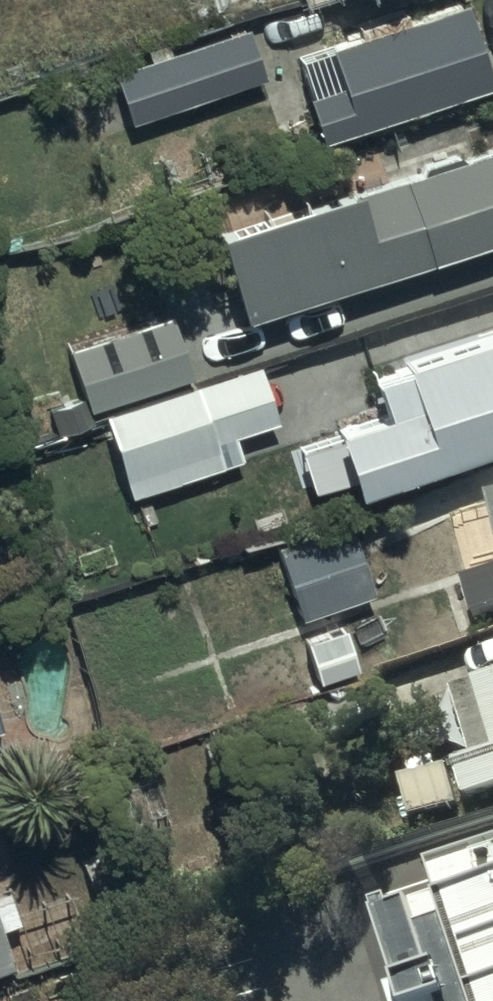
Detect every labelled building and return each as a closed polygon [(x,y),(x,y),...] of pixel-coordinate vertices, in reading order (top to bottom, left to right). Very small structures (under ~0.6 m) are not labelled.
[(360,22),(364,30),(293,56),(305,89),(298,91),(315,139),(489,80),(462,0),(449,0),(406,15),(403,7),(360,22)] [(108,68),(125,121),(258,74),(242,24),(108,68)] [(208,226),(238,315),(492,234),(492,143),(351,189),(349,183),(208,226)] [(162,312),(63,345),(84,405),(185,373),(162,312)] [(358,504),(492,457),(492,343),(407,373),(421,412),(336,442),(358,504)] [(255,361),(97,409),(126,497),(221,465),(212,437),(273,417),(255,361)] [(484,498),(492,532),(492,496),(484,498)] [(345,522),(272,543),(296,616),(368,592),(345,522)] [(461,580),(471,618),(492,612),(492,572),(461,580)] [(448,689),(468,753),(450,759),(462,799),(492,789),(492,676),(448,689)] [(391,956),(404,1000),(492,1000),(492,883),(443,899),(455,934),(391,956)]
